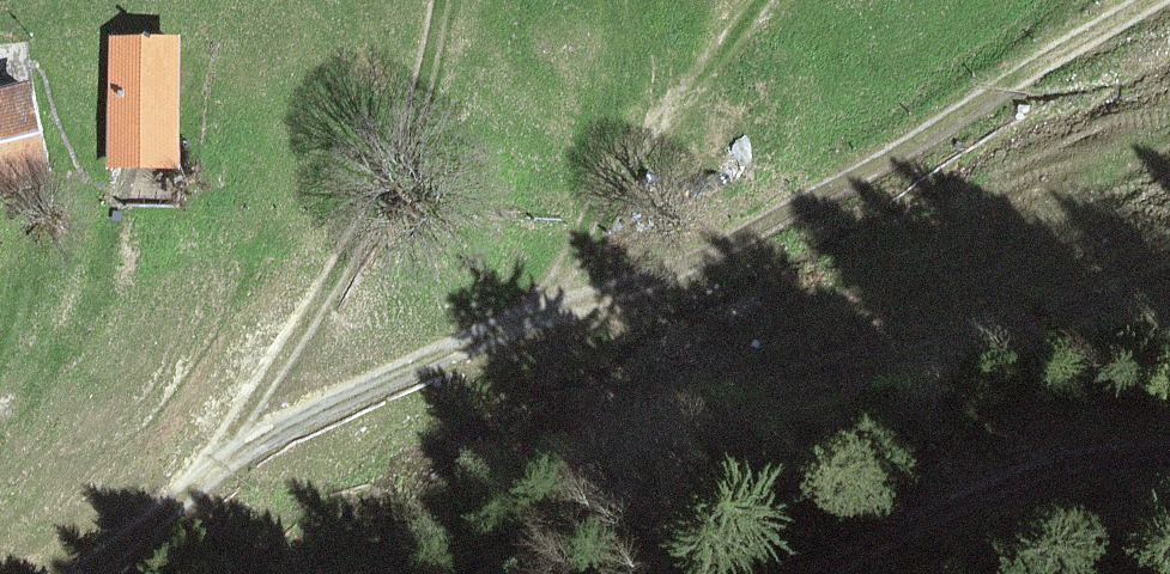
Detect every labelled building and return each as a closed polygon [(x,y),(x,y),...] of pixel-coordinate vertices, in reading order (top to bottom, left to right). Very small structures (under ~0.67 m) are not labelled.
[(186,43),(113,41),(109,172),(183,174),(186,43)] [(0,95),(0,203),(61,188),(37,86),(0,95)]
